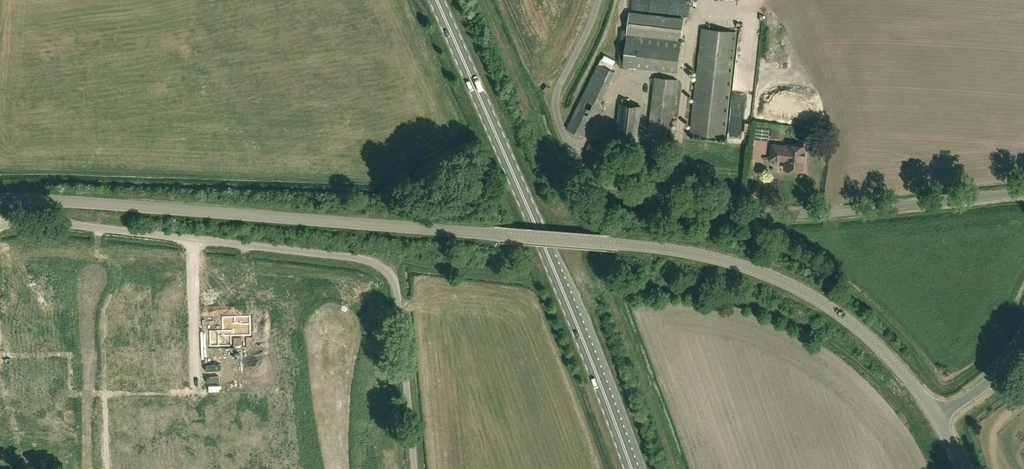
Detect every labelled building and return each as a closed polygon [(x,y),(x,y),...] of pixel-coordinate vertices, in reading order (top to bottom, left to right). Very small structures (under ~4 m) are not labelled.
[(681,39),(684,19),(629,12),(627,33),(681,39)] [(724,137),(736,32),(702,28),(691,133),(724,137)] [(677,72),(681,40),(627,34),(623,66),(677,72)] [(584,136),(616,71),(599,63),(567,128),(584,136)] [(670,131),(676,79),(655,77),(649,129),(670,131)] [(637,143),(641,106),(620,104),(616,140),(637,143)] [(772,128),(771,137),(778,138),(779,129),(772,128)] [(788,146),(773,145),(772,158),(786,160),(785,168),(803,170),(805,147),(788,145),(788,146)] [(223,330),(210,331),(210,346),(231,346),(231,335),(244,335),(251,335),(250,316),(222,316),(222,317),(223,330)] [(269,394),(258,394),(258,406),(269,405),(269,394)]
